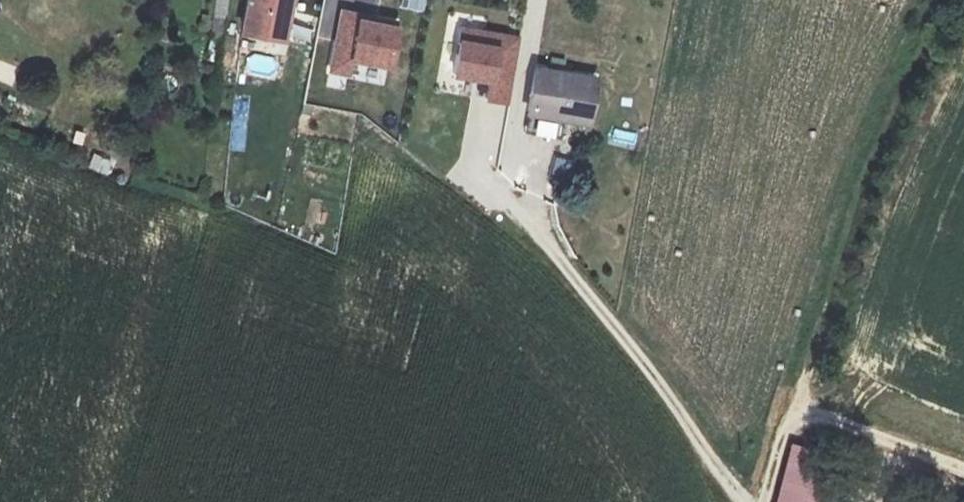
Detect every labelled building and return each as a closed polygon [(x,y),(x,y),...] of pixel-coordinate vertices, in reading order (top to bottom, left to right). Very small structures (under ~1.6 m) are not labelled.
[(215,8),(212,8),(211,21),(206,21),(204,40),(214,40),(214,57),(223,57),(231,0),(216,0),(215,8)] [(243,34),(288,43),(296,0),(250,0),(243,34)] [(353,60),(394,69),(402,28),(364,20),(365,14),(342,10),(329,73),(350,77),(353,60)] [(520,34),(463,25),(455,75),(489,80),(486,100),(508,103),(520,34)] [(604,76),(547,66),(540,106),(597,116),(604,76)] [(554,141),(556,127),(537,124),(535,138),(554,141)] [(779,501),(823,501),(834,456),(793,445),(779,501)]
